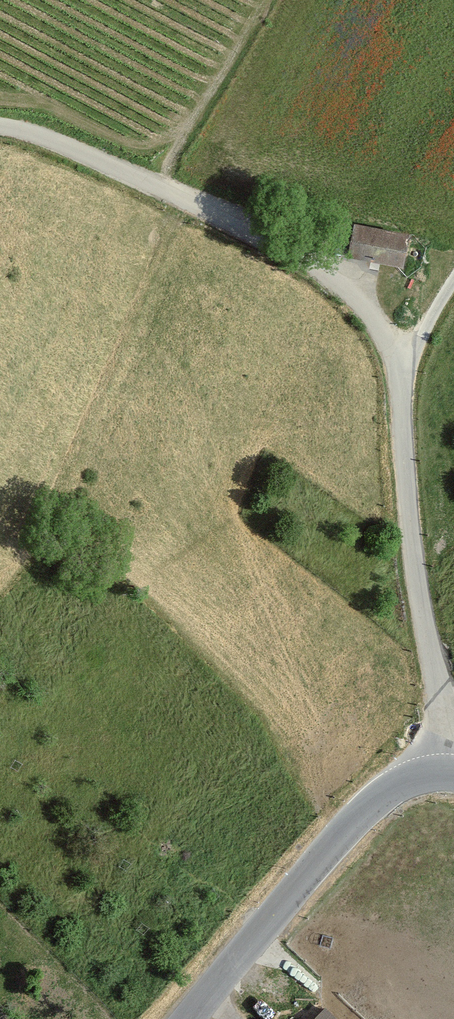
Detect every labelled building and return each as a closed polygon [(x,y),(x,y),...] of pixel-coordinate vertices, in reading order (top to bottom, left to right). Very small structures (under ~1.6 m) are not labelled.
[(352,262),(406,270),(412,236),(357,227),(352,262)] [(327,1006),(313,1018),(340,1018),(327,1006)]
